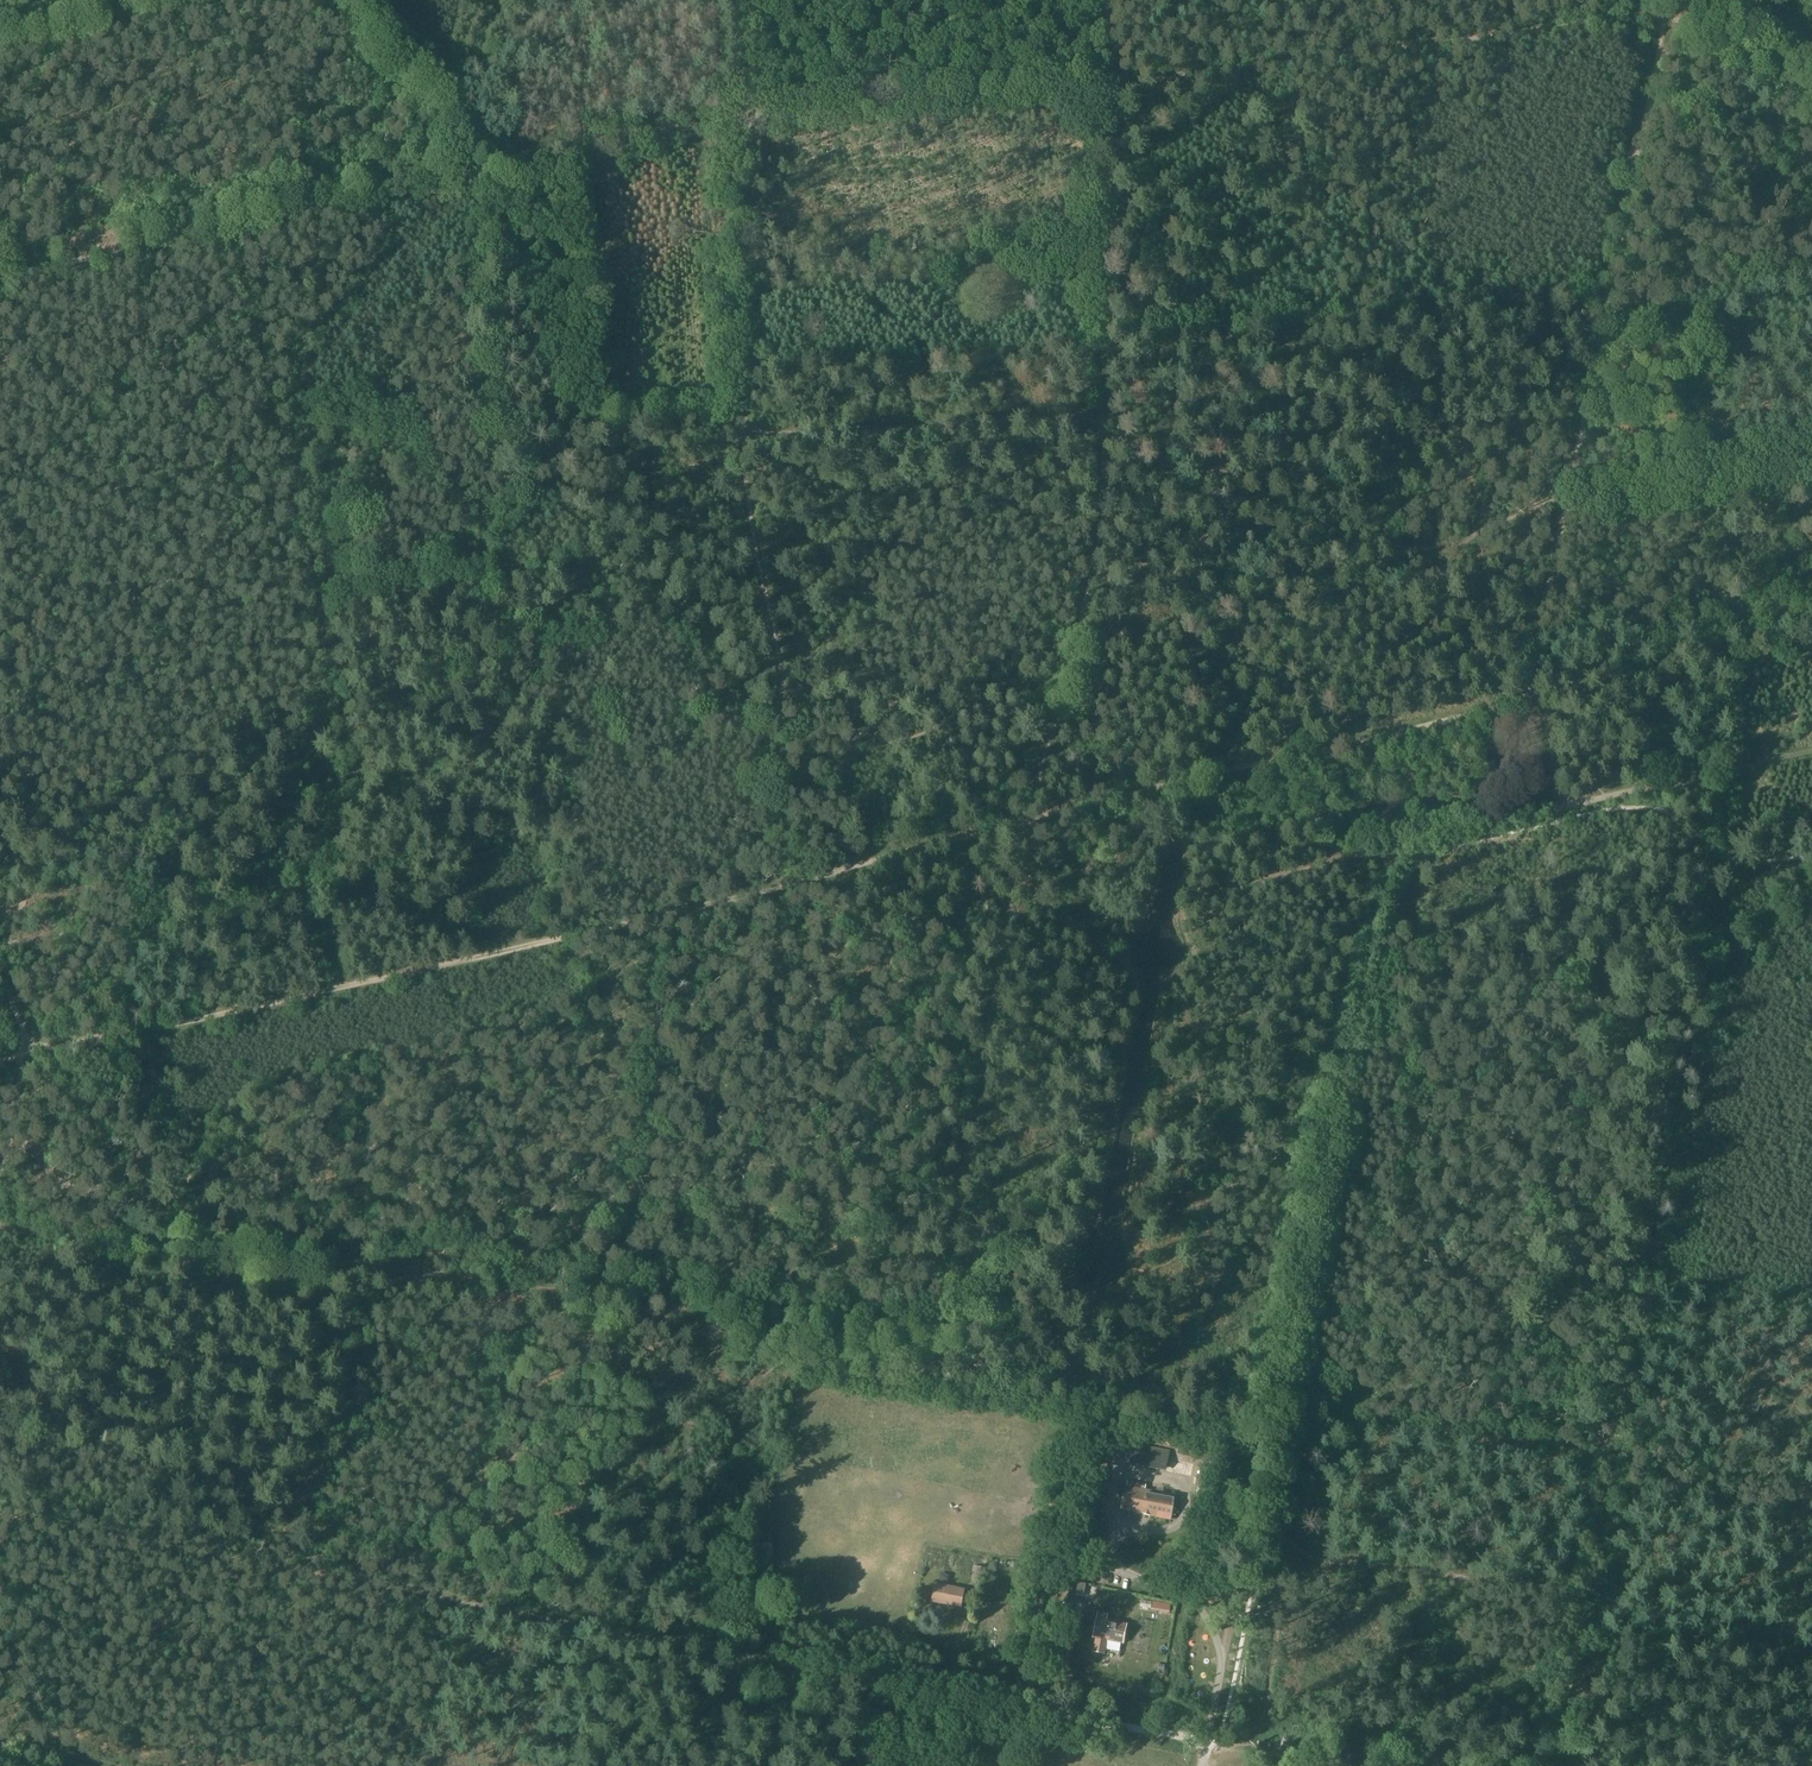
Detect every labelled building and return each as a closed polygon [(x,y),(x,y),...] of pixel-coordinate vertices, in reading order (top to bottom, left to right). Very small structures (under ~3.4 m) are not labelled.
[(1167,1471),(1170,1451),(1135,1444),(1132,1464),(1167,1471)] [(1176,1496),(1146,1490),(1147,1484),(1128,1481),(1127,1486),(1122,1510),(1171,1519),(1176,1496)] [(1059,1506),(1061,1496),(1048,1494),(1047,1503),(1059,1506)] [(985,1577),(986,1568),(973,1566),(972,1572),(975,1572),(974,1580),(982,1581),(983,1577),(985,1577)] [(1056,1587),(1053,1601),(1073,1606),(1077,1582),(1065,1580),(1063,1589),(1056,1587)] [(962,1608),(965,1590),(936,1584),(933,1602),(962,1608)] [(1164,1610),(1166,1604),(1153,1601),(1152,1608),(1164,1610)] [(1124,1643),(1128,1625),(1107,1620),(1107,1618),(1099,1616),(1094,1637),(1098,1638),(1095,1652),(1105,1654),(1108,1640),(1124,1643)]
